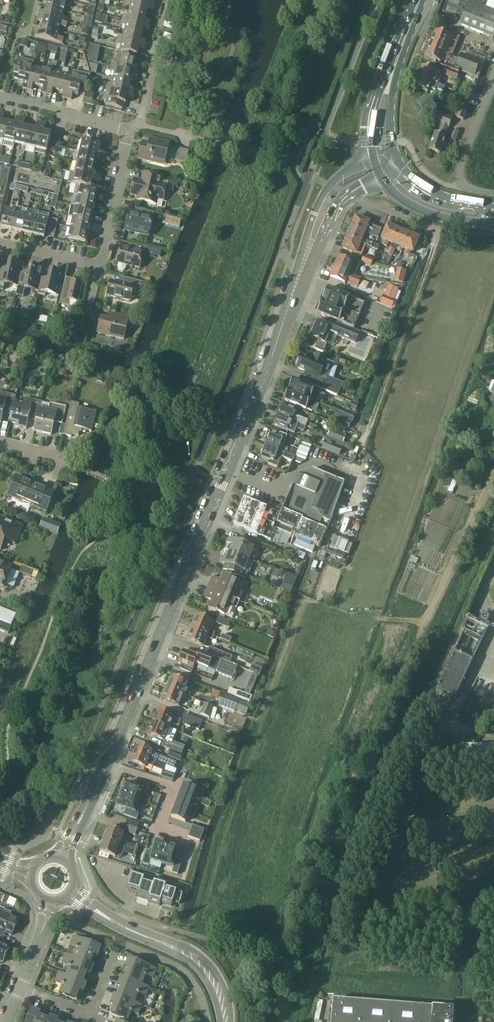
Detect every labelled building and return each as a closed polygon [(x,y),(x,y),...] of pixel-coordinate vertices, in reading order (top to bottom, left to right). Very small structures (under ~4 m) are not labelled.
[(59,0),(43,0),(43,1),(48,3),(47,8),(64,11),(65,6),(71,7),(72,3),(59,0)] [(147,15),(148,9),(153,11),(154,6),(128,0),(127,0),(126,4),(131,5),(130,11),(147,15)] [(464,13),(467,2),(463,1),(463,0),(449,0),(447,9),(464,13)] [(486,7),(493,10),(493,0),(488,0),(486,7)] [(493,37),(493,12),(469,2),(460,25),(493,39),(493,37)] [(40,16),(67,22),(68,18),(62,17),(64,11),(47,8),(46,13),(41,12),(40,16)] [(122,19),(150,26),(151,21),(146,20),(147,15),(130,11),(129,16),(123,15),(122,19)] [(96,20),(106,23),(109,15),(98,12),(96,20)] [(42,27),(59,31),(60,26),(66,27),(67,22),(40,16),(38,21),(44,22),(42,27)] [(122,19),(121,24),(127,25),(125,31),(142,35),(143,29),(149,30),(150,26),(122,19)] [(59,31),(42,27),(41,33),(36,32),(35,36),(62,43),(63,38),(58,36),(59,31)] [(441,34),(435,32),(431,43),(453,52),(459,36),(442,30),(441,34)] [(119,35),(118,39),(145,46),(146,41),(141,40),(142,35),(125,31),(124,36),(119,35)] [(30,39),(23,38),(20,47),(27,49),(30,39)] [(144,50),(145,46),(118,39),(116,44),(122,45),(121,51),(123,51),(136,54),(137,55),(139,49),(144,50)] [(48,44),(39,41),(37,49),(46,52),(48,44)] [(87,70),(96,72),(102,45),(93,43),(87,70)] [(453,52),(431,43),(425,56),(440,62),(439,65),(446,68),(453,52)] [(111,66),(139,73),(140,68),(135,67),(136,61),(135,60),(136,54),(123,51),(122,57),(119,57),(118,63),(112,61),(111,66)] [(475,76),(481,61),(462,54),(456,68),(475,76)] [(18,60),(13,78),(19,79),(18,81),(24,83),(23,88),(27,89),(34,62),(29,60),(28,66),(22,65),(23,61),(18,60)] [(34,62),(27,89),(32,90),(33,85),(38,86),(42,70),(37,68),(38,63),(34,62)] [(53,66),(49,65),(48,71),(42,70),(38,86),(44,87),(42,93),(47,94),(53,66)] [(53,66),(47,94),(52,95),(53,90),(58,91),(62,74),(57,73),(58,67),(53,66)] [(139,73),(111,66),(110,71),(116,72),(114,78),(131,82),(132,76),(138,77),(139,73)] [(441,74),(436,72),(422,66),(418,76),(437,84),(441,74)] [(444,68),(441,74),(458,81),(460,74),(444,68)] [(67,99),(73,71),(69,70),(67,76),(62,74),(58,91),(64,92),(62,97),(67,99)] [(85,94),(88,82),(89,75),(73,71),(67,99),(71,100),(73,94),(79,96),(79,93),(85,94)] [(418,76),(414,87),(428,92),(429,88),(435,90),(436,89),(445,92),(447,88),(437,84),(418,76)] [(131,82),(114,78),(113,84),(107,82),(106,88),(134,94),(135,89),(130,88),(131,82)] [(106,104),(123,109),(125,103),(126,103),(127,97),(133,98),(134,94),(106,88),(105,92),(111,93),(109,99),(107,98),(106,104)] [(465,98),(452,92),(450,98),(463,103),(465,98)] [(466,112),(465,112),(459,110),(457,117),(463,120),(466,112)] [(8,124),(3,122),(5,114),(0,113),(0,140),(4,141),(8,124)] [(449,129),(453,118),(438,113),(435,124),(442,126),(438,136),(435,134),(429,151),(440,155),(446,138),(445,138),(448,129),(449,129)] [(15,143),(21,118),(16,117),(15,125),(8,124),(4,141),(15,143)] [(21,118),(15,143),(25,146),(29,129),(24,127),(26,119),(21,118)] [(36,148),(42,123),(38,122),(36,130),(29,129),(25,146),(36,148)] [(47,151),(51,134),(45,132),(47,124),(42,123),(36,148),(47,151)] [(455,141),(459,132),(453,130),(450,139),(455,141)] [(61,136),(55,134),(52,145),(58,147),(61,136)] [(164,165),(169,143),(153,139),(152,144),(142,142),(139,159),(164,165)] [(83,141),(81,152),(80,152),(106,158),(107,154),(99,152),(101,145),(83,141)] [(186,164),(189,151),(178,148),(175,161),(186,164)] [(73,161),(78,163),(95,167),(97,161),(105,163),(106,158),(80,152),(81,152),(76,151),(73,161)] [(95,167),(78,163),(76,173),(101,179),(102,175),(94,173),(95,167)] [(68,183),(73,184),(76,185),(81,186),(91,188),(92,182),(100,184),(101,179),(76,173),(71,172),(68,183)] [(163,200),(167,182),(162,181),(163,179),(144,175),(142,181),(135,180),(132,195),(138,197),(137,200),(157,204),(158,199),(163,200)] [(74,195),(96,201),(99,190),(91,188),(81,186),(76,185),(74,195)] [(96,201),(74,195),(71,205),(94,211),(96,201)] [(94,211),(71,205),(69,216),(74,217),(74,218),(91,222),(94,211)] [(18,207),(16,212),(12,230),(23,232),(27,214),(28,209),(18,207)] [(6,209),(1,227),(12,230),(16,212),(6,209)] [(149,236),(154,213),(136,209),(135,214),(129,213),(125,230),(149,236)] [(33,235),(37,217),(27,214),(23,232),(33,235)] [(44,237),(45,233),(48,219),(37,217),(33,235),(44,237)] [(365,233),(378,239),(382,230),(373,226),(374,223),(369,221),(369,222),(356,217),(351,227),(365,233)] [(71,228),(89,232),(91,222),(74,218),(71,228)] [(48,234),(54,236),(57,225),(51,223),(48,234)] [(390,242),(392,243),(393,243),(398,230),(387,226),(382,239),(384,240),(382,244),(387,246),(389,242),(390,242)] [(361,244),(365,246),(377,250),(379,246),(362,239),(365,233),(351,227),(347,238),(361,244)] [(69,239),(86,243),(89,232),(71,228),(69,239)] [(398,230),(393,243),(392,243),(387,254),(392,256),(397,245),(403,247),(408,234),(398,230)] [(413,252),(419,238),(408,234),(403,247),(406,249),(404,254),(409,256),(411,251),(413,252)] [(361,256),(365,246),(361,244),(347,238),(343,248),(361,256)] [(121,247),(117,263),(119,263),(118,267),(119,271),(123,272),(126,269),(127,265),(140,268),(143,253),(147,254),(148,248),(136,245),(134,250),(121,247)] [(373,260),(364,256),(362,261),(371,265),(373,260)] [(335,268),(355,276),(360,263),(347,257),(346,260),(339,257),(335,268)] [(21,274),(23,264),(10,261),(7,271),(0,269),(0,289),(3,290),(5,283),(18,286),(21,274)] [(41,279),(42,279),(44,269),(30,265),(28,276),(21,274),(18,286),(16,295),(24,297),(26,288),(38,291),(41,279)] [(355,276),(335,268),(330,278),(345,284),(346,282),(357,287),(361,278),(355,276)] [(41,279),(38,291),(39,291),(38,294),(45,296),(46,293),(59,296),(64,274),(51,270),(48,281),(42,279),(41,279)] [(398,270),(395,281),(403,283),(406,272),(398,270)] [(66,278),(60,304),(69,306),(77,308),(78,302),(83,282),(66,278)] [(141,289),(142,282),(124,278),(122,285),(111,282),(107,296),(131,301),(134,288),(141,289)] [(389,306),(396,288),(388,285),(386,292),(384,291),(379,303),(389,306)] [(327,289),(317,314),(354,329),(364,304),(327,289)] [(124,339),(129,317),(113,313),(111,321),(101,318),(98,333),(124,339)] [(330,332),(350,340),(355,343),(359,333),(334,323),(331,329),(317,323),(311,338),(312,338),(308,346),(323,352),(327,343),(325,343),(330,332)] [(373,347),(380,350),(384,341),(377,338),(373,347)] [(334,363),(327,360),(315,355),(312,362),(303,358),(298,368),(312,373),(308,383),(336,395),(341,382),(328,377),(334,363)] [(289,391),(317,402),(321,392),(315,390),(315,389),(293,380),(289,391)] [(317,402),(289,391),(285,401),(307,410),(313,412),(317,402)] [(15,401),(16,396),(0,392),(0,423),(1,423),(4,411),(12,412),(15,401)] [(357,404),(360,397),(355,395),(352,402),(357,404)] [(40,407),(41,402),(25,398),(24,404),(15,401),(12,412),(9,422),(16,423),(16,426),(26,429),(29,416),(37,418),(40,407)] [(92,431),(96,412),(78,408),(79,405),(71,403),(64,435),(71,437),(72,435),(78,436),(80,429),(92,431)] [(357,405),(351,403),(349,408),(355,411),(357,405)] [(62,424),(66,408),(50,404),(49,409),(40,407),(37,418),(34,431),(51,435),(54,422),(62,424)] [(279,415),(306,427),(308,421),(295,416),(297,411),(283,405),(279,415)] [(306,427),(279,415),(275,425),(289,431),(290,426),(304,432),(306,427)] [(351,422),(341,418),(338,424),(340,425),(345,427),(348,428),(351,422)] [(343,442),(345,436),(346,436),(342,435),(345,427),(340,425),(337,432),(331,430),(329,436),(343,442)] [(266,446),(286,454),(288,449),(283,448),(282,448),(287,437),(280,434),(279,437),(271,434),(266,446)] [(322,449),(338,456),(342,448),(325,441),(322,449)] [(270,461),(269,463),(278,467),(283,457),(293,461),(294,457),(286,454),(266,446),(261,457),(270,461)] [(344,483),(327,476),(312,470),(297,476),(284,509),(281,507),(276,509),(275,512),(245,499),(234,525),(271,540),(278,524),(294,531),(292,535),(319,547),(330,522),(344,483)] [(17,476),(9,495),(23,501),(24,500),(31,503),(30,505),(46,511),(54,492),(17,476)] [(22,527),(1,518),(0,520),(0,549),(5,537),(14,541),(13,544),(15,544),(22,527)] [(61,525),(53,522),(49,531),(57,534),(61,525)] [(335,535),(330,551),(347,556),(349,550),(347,550),(350,540),(335,535)] [(253,551),(256,552),(259,544),(241,536),(238,542),(230,538),(227,544),(226,543),(224,550),(249,560),(253,551)] [(226,572),(245,579),(248,571),(245,570),(249,560),(224,550),(221,556),(222,556),(220,562),(229,566),(226,572)] [(11,567),(0,563),(0,586),(3,587),(11,567)] [(21,572),(36,579),(39,574),(23,567),(21,572)] [(209,588),(239,601),(243,593),(236,590),(240,581),(224,574),(220,586),(212,583),(209,588)] [(239,601),(209,588),(207,594),(215,597),(210,609),(219,613),(218,616),(230,621),(231,618),(225,616),(230,606),(236,608),(239,601)] [(9,634),(16,615),(0,608),(0,630),(9,634)] [(486,624),(489,617),(482,614),(479,621),(468,616),(462,630),(464,631),(455,652),(454,652),(437,691),(455,699),(473,660),(471,659),(480,639),(481,639),(487,625),(486,624)] [(193,628),(214,636),(215,633),(209,630),(213,621),(198,615),(193,628)] [(230,621),(218,616),(215,622),(227,627),(230,621)] [(214,636),(193,628),(188,640),(203,647),(207,637),(212,639),(214,636)] [(222,639),(231,643),(233,638),(223,635),(222,639)] [(211,647),(208,654),(230,663),(233,656),(211,647)] [(230,663),(208,654),(200,651),(198,657),(183,651),(179,663),(182,665),(181,669),(191,673),(195,664),(232,679),(237,666),(230,663)] [(250,671),(261,675),(263,669),(253,665),(250,671)] [(245,693),(250,695),(258,676),(252,674),(245,693)] [(168,688),(185,695),(187,691),(185,690),(188,683),(173,677),(168,688)] [(185,695),(168,688),(163,700),(178,706),(182,699),(183,699),(185,695)] [(235,696),(250,702),(252,697),(237,691),(235,696)] [(240,700),(226,694),(221,705),(236,712),(240,700)] [(206,704),(202,715),(210,718),(214,707),(206,704)] [(154,723),(169,729),(171,723),(178,726),(181,721),(173,718),(173,717),(159,711),(154,723)] [(181,723),(199,731),(203,723),(184,714),(181,723)] [(169,729),(154,723),(149,735),(164,741),(162,746),(181,754),(184,747),(172,742),(176,732),(169,729)] [(138,745),(135,753),(166,765),(174,769),(176,763),(152,753),(153,751),(138,745)] [(169,756),(181,761),(183,756),(171,751),(169,756)] [(135,753),(131,761),(146,768),(147,765),(153,768),(153,767),(163,771),(161,777),(172,780),(174,774),(176,770),(174,769),(166,765),(135,753)] [(463,756),(463,764),(481,764),(481,763),(480,756),(463,756)] [(126,784),(122,796),(140,802),(144,791),(149,792),(151,787),(138,782),(136,788),(126,784)] [(184,784),(183,785),(179,796),(193,801),(209,807),(211,801),(196,795),(198,789),(184,784)] [(122,796),(118,807),(128,811),(126,816),(139,821),(142,815),(137,813),(140,802),(122,796)] [(175,806),(189,812),(193,801),(179,796),(175,806)] [(189,812),(175,806),(171,817),(185,822),(189,812)] [(140,825),(128,820),(124,832),(135,836),(140,825)] [(450,839),(462,838),(462,821),(450,821),(450,839)] [(193,825),(191,831),(203,835),(205,829),(193,825)] [(105,840),(120,845),(124,833),(109,828),(105,840)] [(191,831),(189,837),(201,841),(203,835),(191,831)] [(121,859),(124,852),(132,855),(134,851),(125,847),(120,846),(120,845),(105,840),(100,852),(121,859)] [(145,849),(140,862),(146,864),(148,859),(159,863),(166,844),(154,840),(151,851),(145,849)] [(136,846),(127,843),(125,847),(134,851),(136,846)] [(166,844),(159,863),(170,867),(169,872),(175,874),(179,861),(173,859),(177,848),(166,844)] [(180,903),(183,893),(176,891),(177,888),(166,885),(167,882),(155,878),(154,881),(144,878),(145,875),(133,871),(128,890),(139,893),(138,897),(149,900),(148,902),(159,906),(161,902),(172,905),(173,901),(180,903)] [(19,920),(3,913),(2,916),(0,915),(0,930),(12,936),(19,920)] [(73,936),(66,954),(73,957),(91,964),(95,955),(97,956),(101,947),(73,936)] [(3,962),(9,949),(0,945),(0,961),(3,962)] [(67,975),(85,983),(88,974),(91,975),(95,965),(91,964),(73,957),(66,954),(62,964),(70,967),(67,975)] [(124,976),(142,984),(146,975),(153,978),(156,968),(128,957),(125,966),(128,968),(124,976)] [(85,983),(67,975),(59,972),(55,982),(63,985),(59,994),(78,1001),(81,992),(83,993),(87,983),(85,983)] [(117,994),(135,1002),(139,993),(145,996),(149,986),(142,984),(124,976),(122,975),(118,985),(121,986),(117,994)] [(135,1002),(117,994),(115,993),(111,1003),(114,1004),(110,1013),(128,1020),(131,1011),(139,1014),(142,1005),(135,1002)] [(454,1010),(333,1000),(331,1021),(453,1021),(454,1010)] [(49,1018),(40,1014),(41,1012),(32,1008),(26,1021),(47,1021),(49,1018)]
